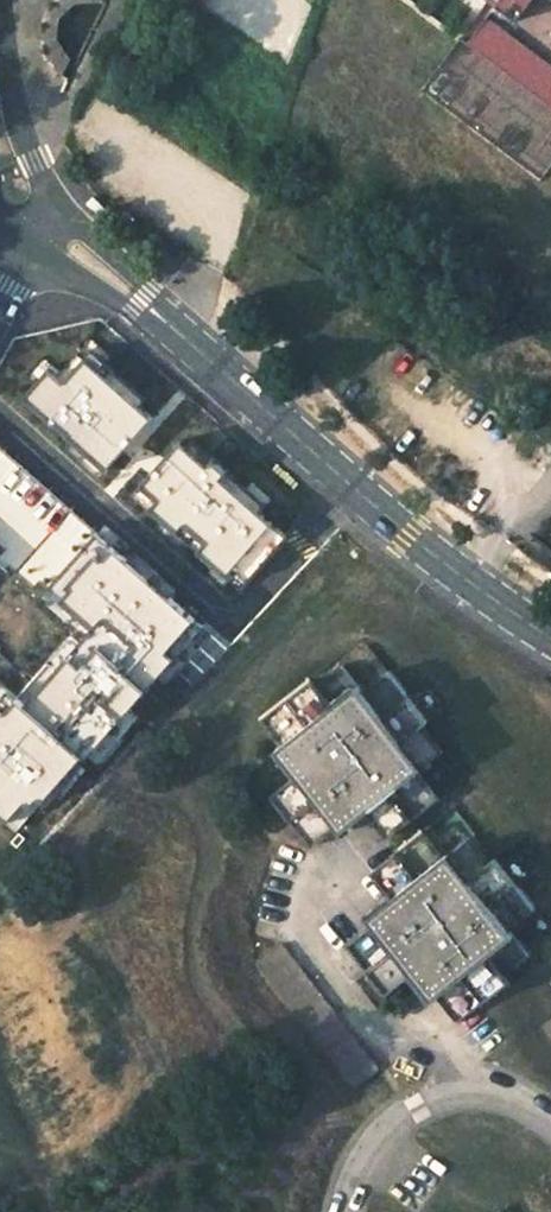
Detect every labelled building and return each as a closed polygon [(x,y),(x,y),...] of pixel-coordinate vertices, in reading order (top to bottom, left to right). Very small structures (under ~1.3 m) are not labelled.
[(67,82),(75,66),(56,39),(58,19),(74,4),(105,3),(107,0),(54,0),(48,5),(40,25),(41,46),(49,66),(67,82)] [(516,21),(532,0),(487,0),(516,21)] [(469,46),(550,108),(550,66),(489,20),(469,46)] [(311,682),(261,722),(280,748),(276,751),(297,777),(271,798),(310,848),(324,837),(337,828),(340,832),(365,811),(387,839),(438,798),(418,771),(443,751),(424,725),(427,723),(393,679),(368,700),(341,665),(315,686),(311,682)] [(436,996),(457,1022),(507,983),(487,957),(512,937),(509,933),(534,912),(494,860),(490,863),(471,838),(443,859),(423,832),(372,873),(392,898),(367,918),(371,923),(357,934),(344,945),(385,996),(411,975),(431,999),(436,996)] [(254,965),(353,1090),(380,1070),(282,944),(254,965)] [(541,1026),(550,1039),(550,1019),(541,1026)]
